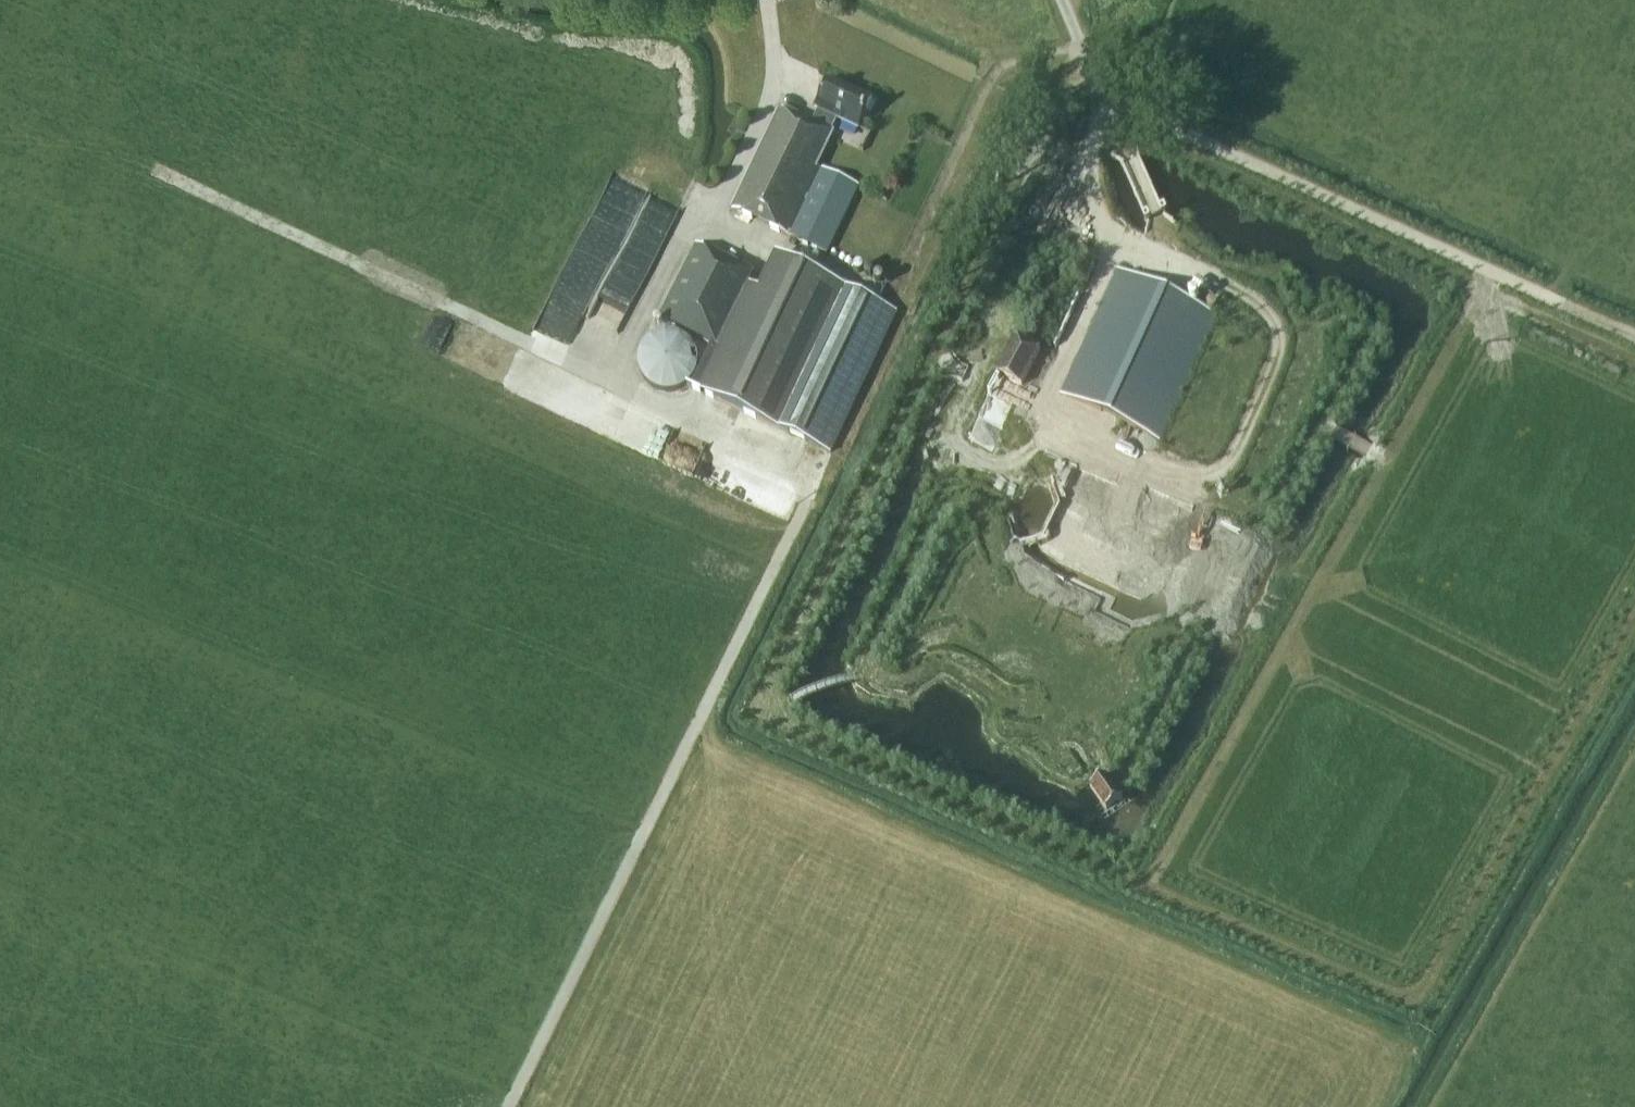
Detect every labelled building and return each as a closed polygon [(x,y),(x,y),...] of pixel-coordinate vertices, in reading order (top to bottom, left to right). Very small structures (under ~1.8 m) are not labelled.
[(819,109),(813,121),(779,105),(730,208),(828,254),(859,189),(816,168),(827,144),(834,130),(830,129),(836,117),(858,128),(872,98),(829,78),(815,107),(819,109)] [(755,272),(696,243),(659,317),(718,346),(748,286),(755,272)] [(894,309),(831,279),(773,252),(755,290),(748,286),(718,346),(697,390),(828,450),(894,309)] [(1214,313),(1116,269),(1060,393),(1158,438),(1214,313)] [(999,375),(1021,387),(1040,352),(1018,340),(999,375)] [(1091,514),(1090,514),(1084,517),(1084,523),(1089,527),(1095,524),(1096,523),(1136,541),(1127,561),(1150,571),(1182,501),(1155,488),(1145,508),(1110,492),(1115,480),(1088,467),(1074,497),(1095,506),(1091,514)] [(1119,794),(1107,775),(1090,786),(1107,810),(1123,799),(1119,794)]
